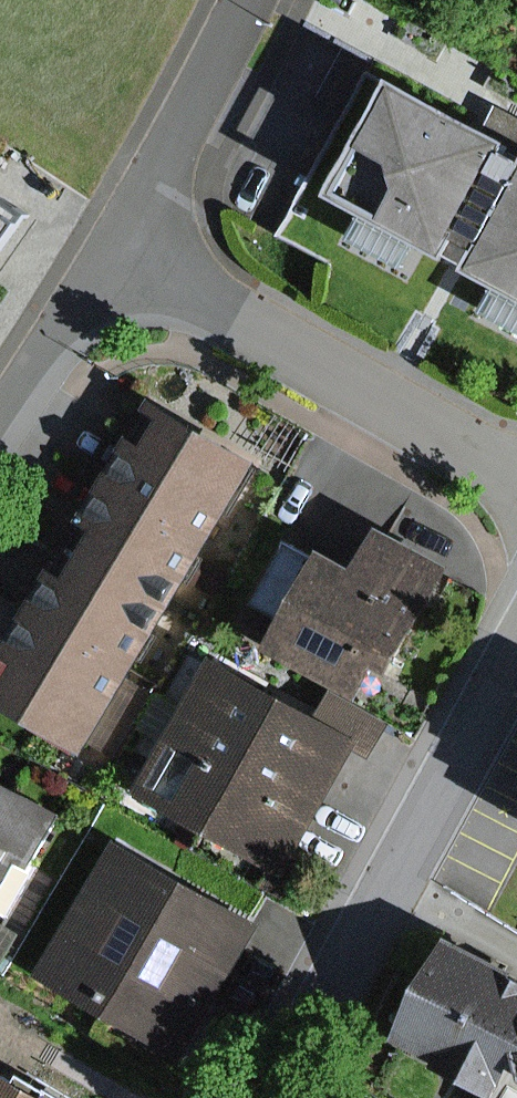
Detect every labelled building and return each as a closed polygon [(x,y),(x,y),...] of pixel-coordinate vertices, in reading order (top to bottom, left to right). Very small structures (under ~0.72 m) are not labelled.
[(366,196),(468,250),(484,219),(516,236),(516,128),(428,80),(366,196)] [(29,208),(0,186),(0,246),(29,208)] [(181,389),(127,480),(138,487),(232,542),(286,451),(181,389)] [(232,542),(138,487),(107,539),(201,594),(232,542)] [(351,558),(306,630),(398,687),(475,564),(411,524),(379,575),(351,558)] [(292,615),(324,552),(291,535),(259,599),(292,615)] [(201,594),(107,539),(69,603),(163,659),(201,594)] [(163,659),(69,603),(57,596),(6,682),(112,745),(163,659)] [(243,650),(166,782),(303,863),(381,731),(243,650)] [(5,930),(61,819),(0,788),(0,928),(5,930)] [(119,839),(37,978),(176,1060),(258,921),(119,839)] [(466,956),(417,1041),(492,1086),(486,1097),(516,1097),(516,963),(466,956)] [(0,1046),(0,1097),(96,1097),(0,1046)]
